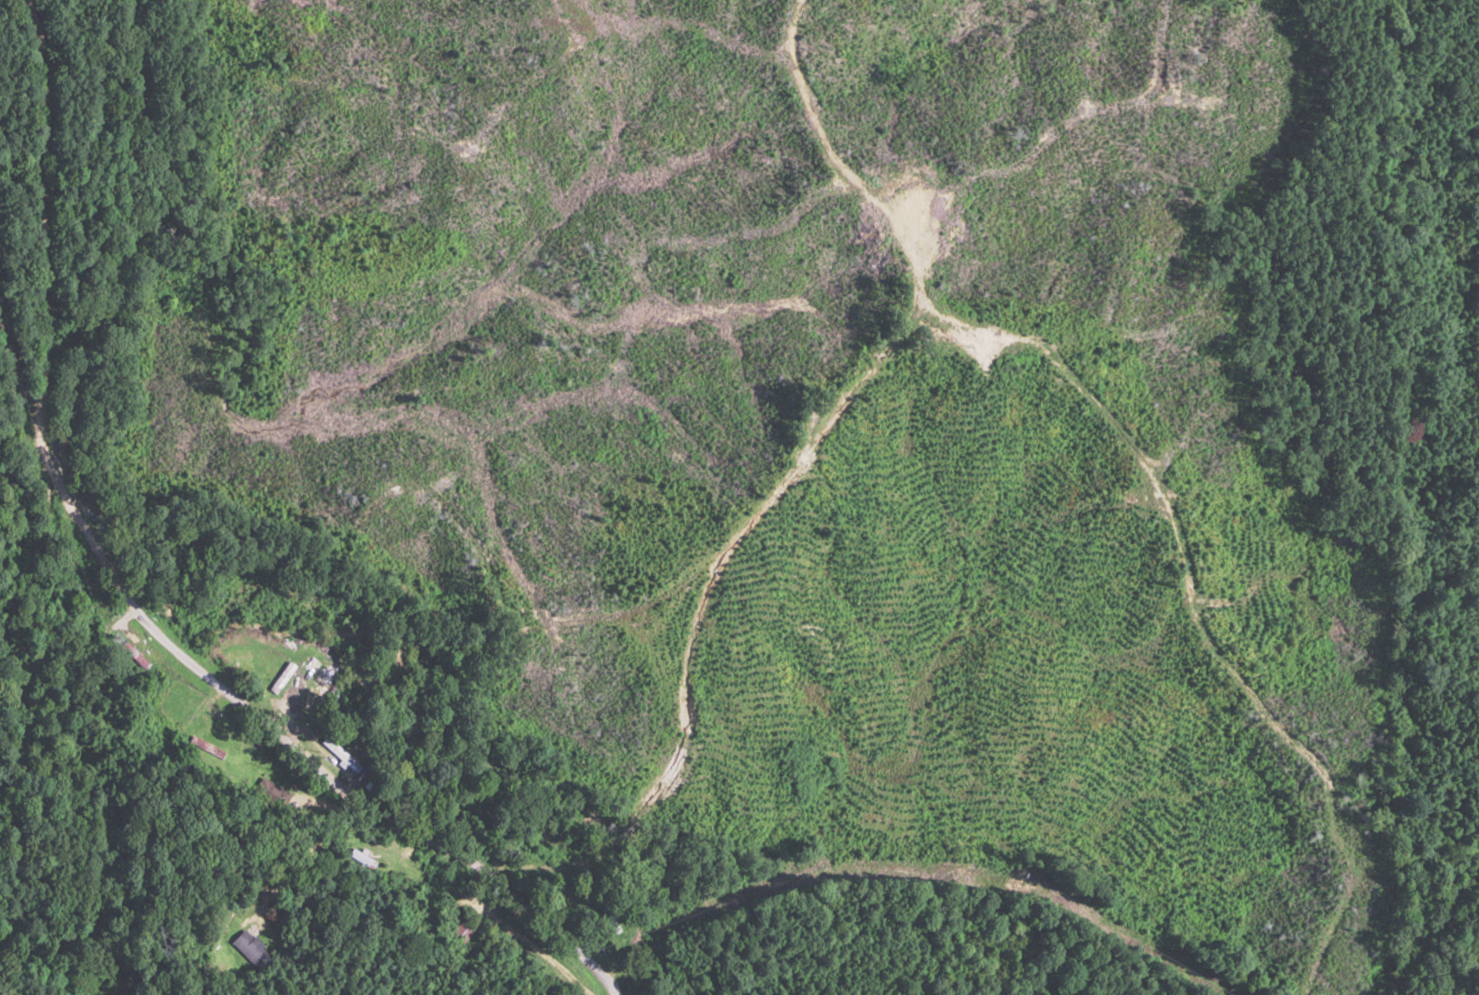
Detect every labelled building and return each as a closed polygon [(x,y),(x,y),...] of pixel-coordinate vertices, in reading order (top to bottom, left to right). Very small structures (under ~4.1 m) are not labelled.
[(296,667),(288,661),(268,689),(276,695),(296,667)] [(224,754),(195,736),(192,742),(221,760),(224,754)] [(358,765),(328,737),(322,744),(351,772),(358,765)] [(378,861),(353,847),(348,855),(373,869),(378,861)] [(475,928),(462,918),(449,934),(462,944),(475,928)] [(232,942),(260,971),(274,956),(246,928),(232,942)]
